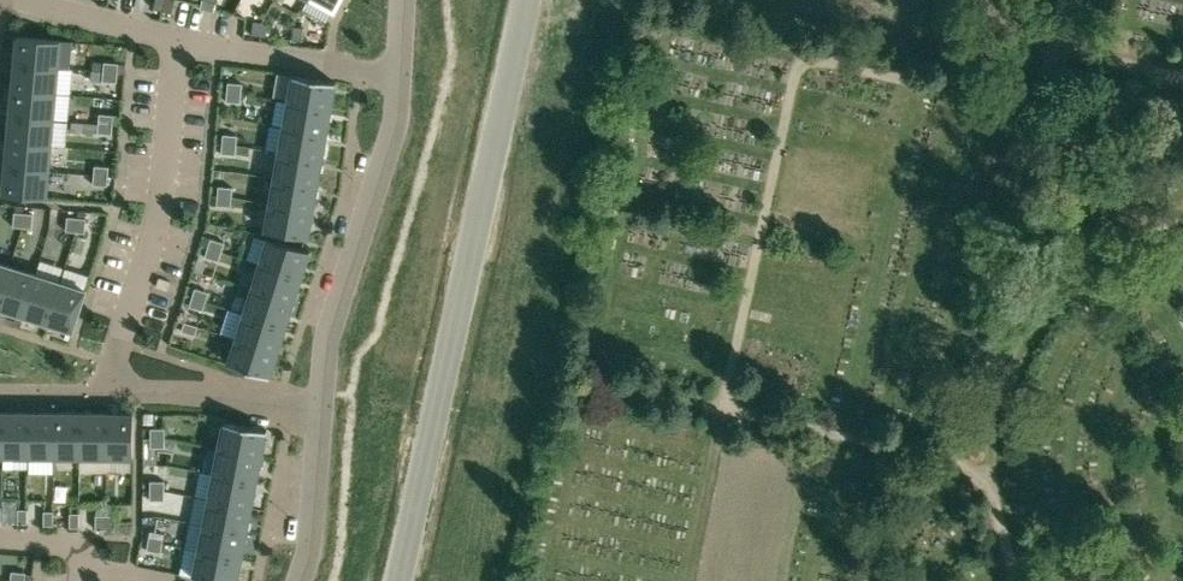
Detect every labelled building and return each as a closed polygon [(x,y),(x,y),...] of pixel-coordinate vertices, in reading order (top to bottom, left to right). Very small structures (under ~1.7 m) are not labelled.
[(154,8),(163,10),(166,0),(156,0),(154,8)] [(163,10),(173,12),(176,0),(166,0),(163,10)] [(262,36),(263,22),(254,21),(253,35),(262,36)] [(271,37),(272,23),(263,22),(262,36),(271,37)] [(301,40),(303,27),(295,26),(293,39),(301,40)] [(18,36),(16,63),(59,67),(61,40),(18,36)] [(105,62),(104,71),(118,72),(119,63),(105,62)] [(16,63),(13,89),(56,93),(59,67),(16,63)] [(104,71),(103,81),(117,82),(118,72),(104,71)] [(294,74),(289,101),(331,108),(336,82),(327,80),(294,74)] [(230,81),(228,90),(243,93),(244,83),(230,81)] [(13,89),(11,115),(54,119),(56,93),(13,89)] [(228,90),(227,100),(241,102),(243,93),(228,90)] [(289,101),(284,126),(327,134),(331,108),(289,101)] [(100,113),(99,123),(113,124),(114,115),(100,113)] [(11,115),(9,141),(52,145),(54,119),(11,115)] [(85,122),(84,131),(98,132),(112,134),(113,124),(99,123),(85,122)] [(284,126),(280,152),(322,159),(327,134),(284,126)] [(225,133),(224,142),(238,145),(240,135),(225,133)] [(116,139),(103,138),(102,149),(115,150),(116,139)] [(9,141),(6,167),(49,171),(52,145),(9,141)] [(224,142),(222,152),(236,154),(238,145),(224,142)] [(280,152),(275,178),(318,185),(322,159),(280,152)] [(95,165),(94,175),(109,176),(110,166),(95,165)] [(6,167),(4,194),(47,197),(49,171),(6,167)] [(94,175),(93,184),(108,186),(109,176),(94,175)] [(275,178),(271,203),(313,211),(318,185),(275,178)] [(221,185),(219,194),(233,197),(235,187),(221,185)] [(219,194),(217,204),(231,206),(233,197),(219,194)] [(271,203),(266,230),(309,237),(313,211),(271,203)] [(15,212),(14,226),(23,227),(24,213),(15,212)] [(24,213),(23,227),(25,227),(32,228),(34,214),(24,213)] [(68,216),(66,230),(76,231),(77,217),(68,216)] [(77,217),(76,231),(83,232),(85,232),(87,218),(77,217)] [(211,238),(208,247),(222,251),(225,242),(211,238)] [(269,238),(261,263),(302,276),(310,251),(269,238)] [(208,247),(205,256),(219,260),(222,251),(208,247)] [(11,266),(0,262),(0,300),(11,266)] [(261,263),(253,288),(294,301),(302,276),(261,263)] [(0,300),(0,307),(23,314),(36,273),(11,266),(0,300)] [(36,273),(23,314),(47,322),(60,281),(36,273)] [(60,281),(47,322),(73,331),(86,289),(60,281)] [(195,287),(192,296),(206,301),(209,292),(195,287)] [(253,288),(245,313),(286,326),(294,301),(253,288)] [(192,296),(190,306),(203,310),(206,301),(192,296)] [(245,313),(237,338),(278,351),(286,326),(245,313)] [(185,321),(182,330),(196,335),(198,326),(185,321)] [(237,338),(229,364),(247,369),(270,377),(278,351),(237,338)] [(3,413),(3,456),(29,456),(29,413),(3,413)] [(29,413),(29,456),(55,456),(55,413),(29,413)] [(55,413),(55,456),(81,456),(81,413),(55,413)] [(81,413),(81,456),(107,457),(107,414),(81,413)] [(107,414),(107,457),(134,457),(134,414),(107,414)] [(225,421),(219,448),(262,456),(267,430),(248,426),(225,421)] [(151,428),(151,437),(166,437),(166,428),(151,428)] [(151,437),(151,447),(166,447),(166,437),(151,437)] [(219,448),(214,473),(257,482),(262,456),(219,448)] [(214,473),(209,499),(252,507),(257,482),(214,473)] [(151,480),(151,490),(165,490),(165,481),(151,480)] [(151,490),(151,500),(165,500),(165,490),(151,490)] [(209,499),(204,524),(247,533),(252,507),(209,499)] [(18,509),(18,523),(28,523),(28,509),(18,509)] [(44,511),(44,525),(54,525),(54,511),(44,511)] [(70,513),(70,527),(80,527),(80,513),(70,513)] [(96,515),(96,529),(106,529),(106,515),(96,515)] [(106,515),(106,529),(115,529),(116,515),(106,515)] [(204,524),(199,550),(242,558),(247,533),(204,524)] [(151,531),(149,540),(163,543),(165,533),(151,531)] [(149,540),(147,549),(161,552),(163,543),(149,540)] [(194,577),(217,580),(237,580),(242,558),(199,550),(194,577)] [(11,580),(17,580),(26,580),(26,572),(12,571),(11,580)]
